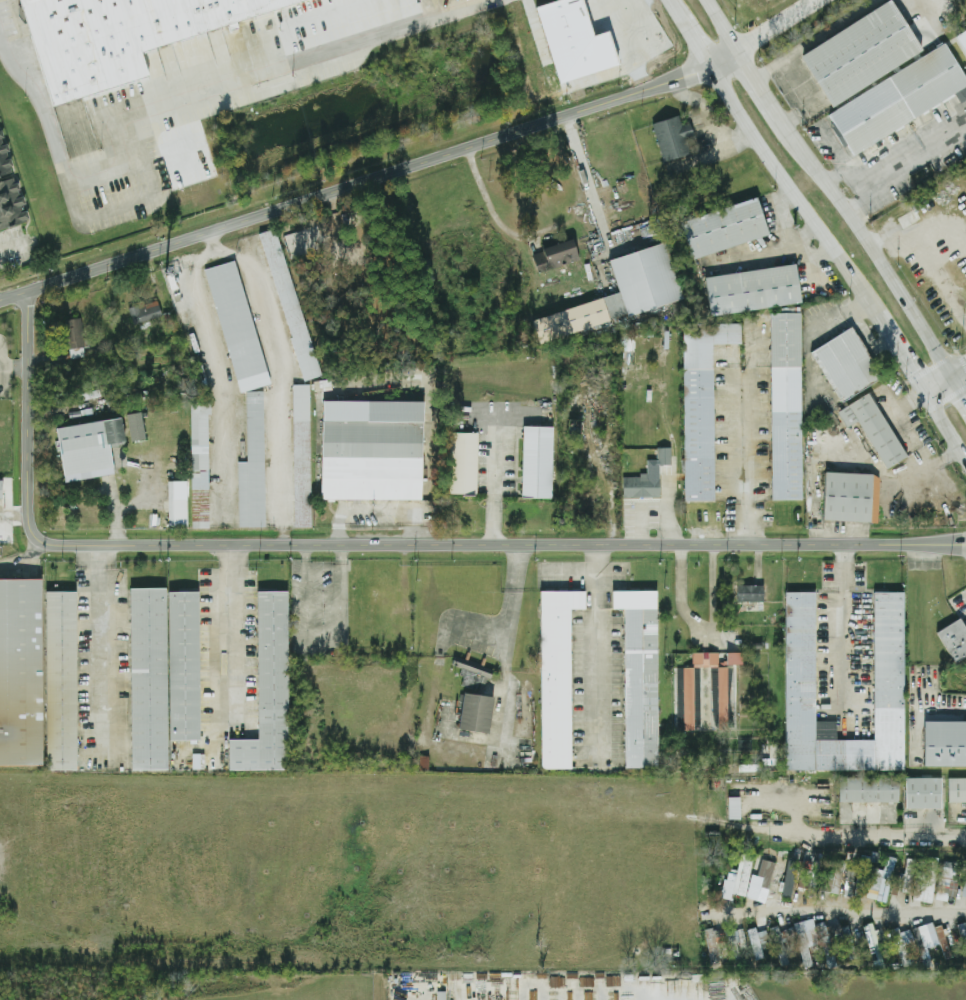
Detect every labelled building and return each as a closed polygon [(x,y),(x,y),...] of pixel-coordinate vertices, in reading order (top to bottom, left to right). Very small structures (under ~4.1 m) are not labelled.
[(51,105),(17,0),(302,0),(140,52),(147,74),(51,105)] [(560,84),(621,67),(612,33),(596,37),(585,0),(567,0),(538,8),(560,84)] [(798,56),(886,0),(889,0),(919,49),(829,106),(798,56)] [(953,36),(965,28),(965,56),(953,36)] [(940,42),(965,82),(965,85),(854,156),(827,114),(940,42)] [(652,125),(664,164),(691,155),(686,139),(695,136),(691,124),(682,127),(679,117),(652,125)] [(31,221),(28,207),(24,195),(22,196),(18,181),(17,182),(2,129),(0,130),(0,229),(31,221)] [(682,221),(693,259),(771,235),(760,197),(682,221)] [(320,376),(276,229),(259,234),(303,382),(320,376)] [(533,254),(539,272),(581,257),(575,239),(533,254)] [(686,300),(669,242),(610,259),(620,294),(555,313),(561,336),(686,300)] [(205,268),(237,393),(269,385),(237,260),(205,268)] [(799,264),(706,277),(711,316),(804,303),(799,264)] [(162,316),(157,300),(127,309),(132,325),(162,316)] [(771,500),(801,500),(800,314),(770,314),(771,500)] [(84,358),(82,319),(65,320),(67,359),(84,358)] [(682,324),(683,501),(713,501),(712,344),(740,344),(740,324),(682,324)] [(839,403),(880,380),(852,329),(811,352),(839,403)] [(310,528),(308,385),(291,386),(293,528),(310,528)] [(264,528),(263,392),(245,392),(246,463),(237,463),(237,528),(264,528)] [(836,412),(845,429),(857,422),(884,470),(905,458),(869,394),(836,412)] [(208,401),(190,401),(190,449),(208,449),(208,401)] [(321,402),(320,499),(421,500),(422,403),(321,402)] [(145,440),(143,413),(128,414),(130,441),(145,440)] [(111,468),(105,421),(56,428),(62,475),(111,468)] [(555,427),(524,426),(522,498),(553,499),(555,427)] [(448,494),(476,494),(476,433),(448,433),(448,494)] [(191,454),(191,530),(207,530),(207,454),(191,454)] [(823,522),(877,523),(878,474),(824,473),(823,522)] [(621,498),(659,498),(659,476),(621,476),(621,498)] [(186,526),(186,482),(167,482),(167,526),(186,526)] [(41,766),(40,580),(0,580),(0,766),(41,766)] [(762,585),(735,585),(735,601),(762,601),(762,585)] [(130,770),(168,769),(168,740),(199,740),(198,592),(166,592),(166,588),(129,589),(130,770)] [(228,770),(287,770),(287,591),(256,592),(257,740),(228,740),(228,770)] [(540,769),(570,769),(570,609),(584,609),(584,591),(539,591),(540,769)] [(656,591),(611,591),(611,609),(623,609),(624,769),(656,769),(656,591)] [(75,592),(45,592),(45,770),(76,770),(75,592)] [(784,771),(903,771),(903,593),(873,593),(872,741),(814,741),(814,593),(785,593),(784,771)] [(959,619),(935,634),(953,663),(965,655),(965,630),(959,619)] [(727,667),(717,666),(717,653),(691,653),(691,668),(682,668),(681,730),(727,730),(727,667)] [(743,665),(743,653),(726,653),(726,665),(743,665)] [(451,668),(466,674),(461,688),(481,696),(491,673),(455,658),(451,668)] [(459,729),(489,732),(493,697),(463,693),(459,729)] [(924,722),(923,767),(965,767),(965,722),(924,722)] [(838,778),(838,803),(897,803),(897,778),(838,778)] [(940,809),(940,778),(904,778),(904,809),(940,809)] [(948,778),(948,803),(965,803),(965,778),(948,778)] [(741,819),(742,797),(729,797),(728,819),(741,819)] [(729,893),(742,897),(754,857),(740,854),(729,893)] [(867,856),(857,856),(853,900),(863,901),(867,856)] [(885,903),(893,858),(884,857),(876,902),(885,903)] [(934,902),(934,857),(924,857),(924,902),(934,902)] [(797,860),(786,858),(781,897),(791,899),(797,860)] [(909,893),(914,860),(904,858),(900,892),(909,893)] [(773,863),(760,860),(756,878),(770,881),(773,863)] [(832,875),(824,874),(820,891),(837,895),(844,862),(835,860),(832,875)] [(938,900),(952,903),(961,865),(946,862),(938,900)] [(812,893),(820,865),(812,863),(807,877),(802,876),(798,889),(812,893)] [(844,897),(860,898),(862,882),(857,881),(858,872),(846,871),(844,897)] [(773,892),(782,894),(785,875),(775,874),(773,892)] [(852,939),(848,920),(818,928),(822,944),(830,941),(831,944),(852,939)] [(789,926),(802,963),(812,960),(799,922),(789,926)] [(813,926),(828,967),(837,964),(821,923),(813,926)] [(885,927),(901,970),(910,966),(895,923),(885,927)] [(957,925),(965,964),(965,923),(957,925)] [(862,926),(872,971),(882,968),(871,924),(862,926)] [(951,957),(940,925),(933,928),(943,959),(951,957)] [(789,964),(777,926),(768,929),(780,967),(789,964)] [(855,951),(848,927),(841,929),(848,953),(855,951)] [(702,932),(709,963),(719,960),(715,944),(721,942),(717,928),(702,932)] [(912,930),(922,961),(928,959),(918,928),(912,930)] [(725,930),(730,960),(737,959),(733,929),(725,930)] [(748,930),(752,960),(762,959),(761,943),(766,943),(764,932),(756,933),(755,929),(748,930)] [(898,935),(901,946),(914,942),(910,931),(898,935)]
